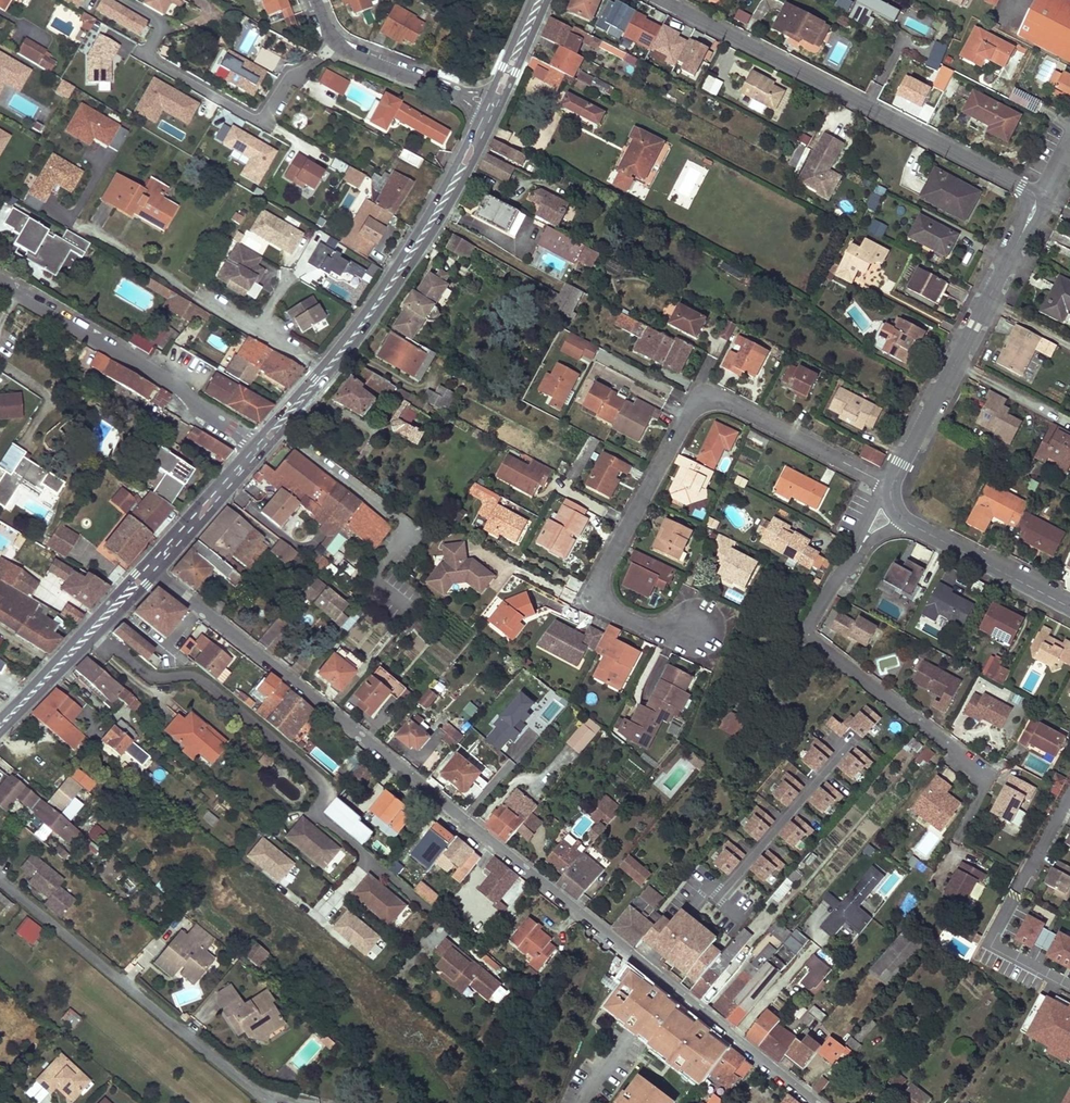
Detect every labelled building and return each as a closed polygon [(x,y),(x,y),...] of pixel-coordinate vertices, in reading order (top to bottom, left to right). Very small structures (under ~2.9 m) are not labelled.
[(4,11),(10,0),(0,0),(0,8),(4,11)] [(81,0),(64,0),(63,1),(77,8),(82,1),(81,0)] [(106,0),(102,0),(96,10),(140,36),(147,24),(106,0)] [(143,4),(163,15),(171,2),(176,4),(178,0),(146,0),(143,4)] [(268,16),(282,10),(289,8),(286,0),(262,0),(268,16)] [(354,14),(372,8),(369,0),(349,0),(350,3),(354,14)] [(576,3),(572,12),(592,20),(601,0),(577,0),(576,3)] [(854,2),(849,0),(838,0),(835,7),(849,14),(854,2)] [(878,0),(858,0),(849,18),(870,29),(874,20),(869,17),(872,11),(888,19),(894,8),(878,0)] [(1069,62),(1069,0),(1036,0),(1018,36),(1069,62)] [(622,12),(607,4),(595,27),(608,33),(612,26),(625,33),(636,12),(637,11),(626,6),(622,12)] [(824,24),(787,4),(774,29),(794,39),(796,36),(801,38),(813,45),(824,24)] [(416,18),(394,5),(379,31),(396,41),(399,36),(404,39),(413,44),(424,25),(415,20),(416,18)] [(285,18),(292,16),(289,8),(282,10),(285,18)] [(900,11),(894,8),(888,19),(894,23),(900,11)] [(735,20),(746,26),(751,16),(740,10),(735,20)] [(652,48),(662,28),(642,18),(643,16),(636,12),(625,33),(624,36),(651,50),(652,48)] [(96,20),(83,13),(80,18),(85,21),(81,27),(89,31),(96,20)] [(289,28),(295,26),(292,16),(285,18),(289,28)] [(850,21),(841,16),(837,23),(847,28),(850,21)] [(552,18),(543,37),(555,44),(562,47),(577,55),(582,41),(600,50),(600,49),(623,61),(627,54),(590,35),(585,32),(575,27),(574,29),(552,18)] [(830,27),(824,24),(813,45),(819,48),(830,27)] [(590,35),(595,27),(589,25),(585,32),(590,35)] [(681,34),(663,25),(662,28),(652,48),(669,57),(666,62),(676,66),(678,61),(688,42),(679,37),(681,34)] [(990,59),(992,55),(1007,63),(1015,48),(976,28),(961,56),(981,67),(986,59),(989,61),(990,59)] [(119,46),(99,34),(88,56),(87,82),(110,82),(110,62),(119,46)] [(555,44),(543,37),(540,44),(552,51),(555,44)] [(17,52),(38,65),(42,58),(46,51),(25,38),(17,52)] [(688,42),(678,61),(686,65),(697,71),(709,49),(690,39),(688,42)] [(930,60),(942,62),(944,45),(932,43),(930,60)] [(577,55),(562,47),(551,67),(566,74),(574,78),(584,58),(577,55)] [(270,70),(277,56),(265,50),(258,65),(270,70)] [(260,82),(266,72),(227,51),(219,67),(230,72),(225,81),(252,96),(257,88),(255,86),(258,81),(260,82)] [(28,69),(0,53),(0,86),(7,74),(21,81),(28,69)] [(638,60),(627,54),(623,61),(635,66),(638,60)] [(992,55),(990,59),(1005,66),(1007,63),(992,55)] [(540,61),(532,57),(528,67),(535,70),(537,66),(540,61)] [(42,58),(38,65),(43,68),(46,61),(42,58)] [(551,67),(540,61),(537,66),(549,72),(551,67)] [(697,71),(686,65),(682,71),(694,77),(697,71)] [(566,74),(551,67),(549,72),(544,82),(559,89),(566,74)] [(320,82),(327,86),(334,74),(326,70),(320,82)] [(596,79),(581,71),(580,74),(594,82),(596,79)] [(785,92),(774,86),(768,83),(769,80),(753,71),(741,93),(775,110),(785,92)] [(1063,75),(1055,71),(1048,83),(1056,88),(1063,75)] [(1064,73),(1063,75),(1056,88),(1069,95),(1069,76),(1064,73)] [(327,86),(342,95),(349,83),(334,74),(327,86)] [(580,74),(577,80),(605,95),(606,94),(610,96),(614,88),(596,79),(594,82),(580,74)] [(709,75),(702,90),(717,97),(724,83),(709,75)] [(904,77),(896,99),(925,110),(934,88),(904,77)] [(55,93),(68,100),(75,87),(62,80),(55,93)] [(186,122),(196,105),(154,81),(137,111),(154,121),(161,108),(186,122)] [(1056,88),(1053,94),(1069,102),(1069,95),(1056,88)] [(979,94),(975,92),(964,112),(968,114),(979,94)] [(568,94),(563,105),(598,124),(604,113),(568,94)] [(1021,116),(979,94),(968,114),(991,126),(988,131),(1007,141),(1021,116)] [(449,132),(385,96),(381,104),(371,122),(384,130),(392,115),(443,144),(449,132)] [(381,104),(374,100),(365,119),(371,122),(381,104)] [(117,151),(129,131),(82,104),(66,130),(79,138),(83,130),(102,142),(103,139),(109,142),(107,145),(117,151)] [(199,116),(194,124),(199,127),(204,119),(199,116)] [(257,184),(275,152),(267,147),(266,150),(262,147),(263,144),(232,126),(223,143),(249,159),(240,174),(257,184)] [(631,137),(635,140),(619,171),(613,184),(625,190),(631,178),(633,173),(644,179),(663,143),(635,129),(631,137)] [(9,137),(0,131),(0,152),(9,137)] [(798,141),(808,145),(811,137),(801,133),(798,141)] [(844,144),(825,133),(799,181),(819,192),(821,187),(832,193),(841,177),(829,170),(828,166),(832,165),(844,144)] [(527,157),(494,139),(490,150),(522,167),(527,157)] [(796,169),(807,148),(800,144),(789,165),(796,169)] [(402,152),(399,158),(418,168),(422,160),(403,149),(402,152)] [(481,168),(494,175),(501,160),(488,153),(481,168)] [(82,173),(52,155),(23,204),(38,212),(47,198),(44,196),(47,192),(49,193),(55,183),(70,192),(82,173)] [(313,190),(325,173),(297,156),(284,176),(302,188),(305,185),(313,190)] [(501,160),(494,175),(509,183),(516,168),(501,160)] [(337,162),(331,173),(342,179),(343,179),(349,168),(337,162)] [(366,176),(349,167),(349,168),(343,179),(359,187),(366,176)] [(939,171),(936,169),(921,197),(924,199),(939,171)] [(105,171),(95,189),(105,195),(115,177),(105,171)] [(392,216),(413,183),(393,171),(379,194),(370,188),(372,204),(375,206),(392,216)] [(968,190),(969,187),(960,182),(959,185),(951,181),(953,178),(939,171),(924,199),(965,221),(979,196),(968,190)] [(116,175),(115,177),(105,195),(103,199),(131,215),(134,210),(135,208),(140,211),(138,213),(157,224),(168,205),(158,200),(165,188),(151,179),(144,191),(116,175)] [(828,200),(832,193),(821,187),(819,192),(817,194),(828,200)] [(980,193),(969,187),(968,190),(979,196),(980,193)] [(530,199),(542,204),(541,206),(544,212),(539,214),(537,213),(536,215),(558,227),(565,213),(566,213),(567,213),(567,212),(567,211),(567,210),(566,209),(569,204),(542,190),(533,193),(530,199)] [(884,198),(873,193),(866,207),(877,212),(884,198)] [(482,209),(485,210),(491,198),(486,195),(479,207),(482,209)] [(518,211),(491,198),(485,210),(482,209),(477,218),(508,233),(518,211)] [(168,205),(157,224),(164,228),(174,209),(168,205)] [(366,259),(392,216),(375,206),(368,219),(353,243),(345,239),(342,244),(366,259)] [(12,207),(3,223),(13,229),(12,230),(18,234),(13,244),(26,251),(24,255),(42,266),(40,268),(46,271),(48,269),(53,273),(67,249),(81,258),(90,243),(66,229),(61,238),(54,234),(52,237),(46,233),(48,231),(48,230),(42,227),(42,226),(28,218),(29,217),(12,207)] [(290,255),(302,235),(262,211),(250,231),(290,255)] [(921,216),(910,237),(934,249),(934,248),(947,255),(957,235),(921,216)] [(529,219),(519,233),(529,241),(539,226),(529,219)] [(882,239),(888,226),(874,219),(868,232),(882,239)] [(584,246),(548,227),(539,245),(575,264),(577,259),(584,246)] [(463,259),(470,247),(471,245),(455,236),(447,249),(463,259)] [(878,263),(882,264),(888,252),(866,240),(861,249),(848,253),(841,266),(834,263),(829,272),(851,284),(859,269),(869,265),(878,263)] [(319,243),(307,263),(321,271),(328,266),(341,274),(347,273),(353,277),(354,275),(361,279),(366,271),(349,261),(347,263),(339,258),(340,255),(319,243)] [(237,244),(217,278),(228,284),(230,281),(248,291),(253,282),(256,278),(259,280),(264,271),(256,266),(261,257),(237,244)] [(852,245),(848,253),(861,249),(852,245)] [(599,254),(584,246),(577,259),(592,267),(599,254)] [(475,249),(470,247),(463,259),(468,261),(475,249)] [(72,271),(78,257),(70,253),(63,267),(72,271)] [(328,266),(321,271),(337,281),(343,281),(349,284),(353,277),(347,273),(341,274),(328,266)] [(944,294),(950,284),(919,268),(908,289),(936,303),(941,292),(944,294)] [(406,311),(395,327),(412,339),(426,319),(430,322),(437,321),(441,316),(438,309),(434,307),(447,288),(446,285),(444,283),(448,277),(441,272),(438,277),(432,273),(419,292),(417,290),(404,310),(406,311)] [(169,290),(146,276),(142,284),(165,297),(169,290)] [(1068,312),(1069,313),(1069,283),(1060,277),(1055,287),(1058,288),(1054,295),(1052,294),(1043,311),(1062,322),(1068,312)] [(245,296),(248,291),(230,281),(228,284),(227,286),(245,296)] [(561,295),(577,304),(583,292),(567,283),(561,295)] [(165,297),(160,305),(165,308),(170,300),(174,293),(169,290),(165,297)] [(561,295),(551,290),(544,303),(554,308),(561,295)] [(939,305),(944,294),(941,292),(936,303),(939,305)] [(189,302),(174,293),(170,300),(165,308),(180,316),(189,302)] [(577,304),(561,295),(554,308),(570,317),(573,312),(577,304)] [(326,320),(313,297),(288,312),(293,320),(295,319),(303,333),(326,320)] [(189,302),(180,316),(191,323),(196,315),(206,320),(210,314),(189,302)] [(669,325),(697,339),(707,319),(680,304),(669,325)] [(630,333),(637,321),(619,312),(613,324),(630,333)] [(925,332),(901,319),(897,326),(884,353),(902,362),(913,341),(917,343),(919,344),(925,332)] [(665,335),(637,321),(630,333),(639,338),(634,349),(653,359),(665,335)] [(728,341),(736,325),(728,321),(720,337),(728,341)] [(1041,338),(1017,325),(1012,335),(1013,336),(1006,350),(1004,354),(1003,353),(997,364),(1021,377),(1035,350),(1041,338)] [(149,354),(154,346),(131,333),(126,341),(149,354)] [(378,358),(419,382),(436,355),(407,339),(405,342),(392,333),(378,358)] [(571,333),(569,336),(587,346),(588,342),(571,333)] [(692,348),(665,335),(653,359),(679,372),(692,348)] [(581,357),(582,355),(587,346),(569,336),(563,348),(581,357)] [(303,369),(249,338),(236,357),(235,356),(225,372),(248,385),(258,369),(265,373),(265,375),(288,389),(303,369)] [(1049,357),(1055,345),(1041,338),(1035,350),(1049,357)] [(768,350),(748,340),(740,355),(732,351),(723,368),(732,372),(734,368),(742,371),(754,378),(768,350)] [(917,343),(913,341),(902,362),(906,364),(917,343)] [(599,347),(588,342),(587,346),(582,355),(592,360),(599,347)] [(581,357),(563,348),(561,352),(579,361),(581,357)] [(604,350),(599,358),(616,370),(622,362),(604,350)] [(154,385),(98,353),(91,366),(102,373),(146,399),(154,385)] [(559,363),(552,376),(543,393),(564,404),(579,374),(559,363)] [(398,387),(397,388),(391,384),(362,366),(335,402),(364,418),(385,392),(387,390),(394,394),(392,396),(405,404),(406,403),(416,409),(422,400),(414,395),(413,396),(398,387)] [(798,370),(790,366),(783,380),(791,384),(798,370)] [(808,396),(818,376),(799,367),(798,370),(791,384),(789,387),(796,390),(808,396)] [(740,376),(742,371),(734,368),(732,372),(740,376)] [(539,391),(543,393),(552,376),(549,373),(539,391)] [(272,407),(215,374),(204,392),(242,414),(244,411),(256,418),(254,421),(258,423),(272,407)] [(617,420),(626,402),(616,396),(610,393),(611,391),(612,390),(596,382),(583,406),(599,414),(600,411),(617,420)] [(424,401),(446,413),(455,395),(441,387),(437,395),(430,391),(424,401)] [(160,389),(153,402),(163,409),(171,396),(160,389)] [(875,407),(840,389),(830,409),(849,418),(856,422),(855,425),(863,430),(866,423),(875,407)] [(808,396),(796,390),(795,393),(807,399),(808,396)] [(976,422),(992,430),(993,427),(998,429),(996,432),(994,436),(1011,444),(1022,423),(1007,416),(1009,411),(1003,408),(1007,400),(990,391),(985,399),(988,400),(976,422)] [(22,417),(21,394),(0,396),(0,419),(22,417)] [(110,399),(102,411),(106,414),(110,407),(118,412),(122,407),(110,399)] [(640,441),(653,416),(659,420),(663,412),(637,399),(634,406),(626,402),(617,420),(614,424),(613,428),(640,441)] [(882,410),(875,407),(866,423),(874,427),(882,410)] [(102,411),(99,415),(113,424),(115,420),(106,414),(102,411)] [(256,418),(244,411),(242,414),(254,421),(256,418)] [(617,420),(600,411),(599,414),(598,416),(614,424),(617,420)] [(113,424),(99,415),(98,417),(117,429),(120,423),(115,420),(113,424)] [(716,423),(697,464),(713,472),(725,447),(730,450),(738,433),(716,423)] [(1052,425),(1046,435),(1055,440),(1059,432),(1069,438),(1069,434),(1052,425)] [(201,432),(193,427),(187,437),(195,442),(201,432)] [(488,435),(476,429),(472,436),(484,442),(488,435)] [(201,432),(195,442),(206,449),(207,447),(211,450),(210,451),(225,460),(233,452),(201,432)] [(769,442),(750,432),(747,437),(766,447),(769,442)] [(1069,468),(1069,465),(1069,438),(1059,432),(1055,440),(1046,435),(1035,457),(1045,462),(1048,457),(1059,463),(1069,468)] [(0,463),(0,470),(4,472),(0,480),(0,501),(39,523),(48,508),(51,510),(66,484),(23,459),(27,453),(11,444),(0,463)] [(880,467),(886,456),(867,445),(861,457),(867,461),(880,467)] [(146,461),(153,465),(163,451),(156,446),(151,449),(147,456),(146,461)] [(284,460),(274,472),(329,516),(339,524),(342,527),(343,526),(373,549),(390,528),(360,504),(292,449),(284,460)] [(170,505),(193,471),(163,451),(153,465),(166,473),(152,493),(170,505)] [(627,475),(631,466),(604,453),(587,486),(607,496),(616,478),(619,471),(627,475)] [(531,463),(533,459),(523,454),(521,457),(531,463)] [(553,470),(533,459),(531,463),(529,467),(508,455),(497,476),(514,486),(516,482),(535,493),(540,484),(545,476),(548,478),(553,470)] [(705,489),(713,472),(697,464),(680,456),(676,464),(682,467),(671,491),(674,498),(687,504),(694,502),(701,487),(705,489)] [(557,472),(566,477),(572,467),(563,461),(557,472)] [(1069,468),(1059,463),(1057,468),(1066,473),(1069,468)] [(274,472),(265,465),(258,473),(269,481),(280,490),(274,497),(261,513),(279,528),(283,524),(290,514),(300,502),(309,509),(303,517),(309,522),(314,515),(324,523),(329,516),(274,472)] [(786,468),(776,488),(793,496),(817,509),(828,489),(786,468)] [(544,486),(548,478),(545,476),(540,484),(544,486)] [(745,489),(749,480),(737,476),(734,484),(745,489)] [(620,480),(616,478),(607,496),(611,498),(620,480)] [(280,490),(269,481),(263,488),(274,497),(280,490)] [(534,496),(535,493),(516,482),(514,486),(534,496)] [(502,497),(476,483),(470,491),(484,499),(483,501),(484,503),(487,505),(481,516),(489,520),(484,529),(496,535),(498,532),(501,533),(517,542),(528,522),(497,506),(502,497)] [(976,508),(967,524),(972,527),(987,520),(990,515),(993,516),(1016,528),(1024,514),(1028,505),(987,484),(975,507),(976,508)] [(701,487),(694,502),(706,498),(705,489),(701,487)] [(793,496),(776,488),(774,491),(791,499),(793,496)] [(170,505),(152,493),(142,505),(141,504),(140,505),(132,498),(122,490),(112,501),(125,512),(128,509),(133,513),(130,517),(129,517),(104,549),(125,566),(161,522),(158,519),(170,505)] [(150,492),(141,504),(142,505),(152,493),(150,492)] [(141,504),(135,495),(132,498),(140,505),(141,504)] [(587,510),(568,499),(559,516),(562,517),(558,525),(555,524),(550,521),(538,543),(551,550),(552,547),(563,553),(571,539),(569,538),(572,532),(574,534),(579,536),(588,520),(583,517),(587,510)] [(479,515),(481,516),(487,505),(484,503),(479,515)] [(170,505),(158,519),(161,522),(173,507),(171,506),(170,505)] [(212,525),(197,542),(224,565),(232,556),(248,569),(268,544),(226,508),(212,525)] [(466,512),(462,509),(455,518),(459,521),(466,512)] [(290,514),(283,524),(287,527),(294,518),(290,514)] [(1065,534),(1024,514),(1016,528),(1024,531),(1020,539),(1039,548),(1041,544),(1046,546),(1043,551),(1054,556),(1065,534)] [(987,520),(972,527),(984,533),(993,516),(990,515),(987,520)] [(692,531),(667,519),(662,529),(666,531),(657,550),(678,560),(692,531)] [(725,524),(717,519),(717,520),(715,519),(712,525),(721,531),(725,524)] [(794,537),(788,534),(791,528),(773,519),(761,541),(811,569),(820,554),(808,547),(811,542),(795,534),(794,537)] [(342,527),(339,524),(336,528),(347,536),(350,533),(342,527)] [(59,526),(47,545),(66,558),(79,538),(59,526)] [(653,548),(657,550),(666,531),(662,529),(653,548)] [(717,535),(712,532),(709,539),(713,541),(717,535)] [(736,543),(719,535),(715,542),(723,546),(719,553),(715,561),(724,565),(718,577),(728,582),(729,579),(735,582),(747,588),(758,563),(732,551),(736,543)] [(567,555),(575,541),(571,539),(563,553),(567,555)] [(287,565),(297,553),(296,553),(284,543),(280,540),(271,552),(287,565)] [(213,570),(235,588),(242,579),(224,565),(197,542),(193,547),(190,550),(213,570)] [(465,544),(444,546),(446,564),(442,564),(427,582),(444,596),(453,584),(466,583),(472,576),(486,588),(494,578),(476,563),(475,565),(470,561),(467,561),(465,544)] [(551,550),(550,551),(565,558),(567,555),(563,553),(552,547),(551,550)] [(194,591),(213,570),(190,550),(183,559),(171,573),(194,591)] [(636,551),(632,559),(635,561),(639,563),(637,567),(633,565),(624,585),(649,597),(655,585),(658,578),(667,582),(670,583),(676,570),(636,551)] [(54,560),(48,570),(67,582),(62,590),(90,610),(111,587),(89,574),(85,579),(54,560)] [(894,564),(884,582),(911,596),(925,570),(907,560),(902,568),(894,564)] [(0,578),(0,579),(1,580),(11,586),(12,587),(22,570),(9,562),(0,578)] [(22,570),(12,587),(29,597),(37,582),(22,570)] [(472,576),(466,583),(480,595),(486,588),(472,576)] [(341,627),(348,619),(341,613),(348,606),(313,577),(300,593),(341,628),(341,627)] [(566,587),(578,592),(583,582),(570,577),(566,587)] [(664,589),(667,582),(658,578),(655,585),(664,589)] [(0,581),(0,603),(11,586),(1,580),(0,581)] [(986,585),(977,580),(971,590),(980,595),(986,585)] [(37,582),(29,597),(49,609),(76,625),(84,616),(79,612),(57,598),(37,582)] [(939,583),(922,615),(934,622),(939,613),(963,626),(974,606),(946,590),(947,587),(939,583)] [(17,632),(16,634),(48,655),(50,655),(63,639),(54,633),(58,625),(44,617),(49,609),(29,597),(12,587),(11,586),(0,603),(0,622),(17,632)] [(157,588),(133,613),(166,639),(187,611),(157,588)] [(535,614),(527,593),(504,602),(490,622),(509,637),(520,622),(518,620),(522,616),(523,617),(524,618),(535,614)] [(218,599),(212,606),(222,614),(228,607),(218,599)] [(997,629),(1014,638),(1023,621),(1014,616),(1006,611),(994,605),(982,628),(994,635),(997,629)] [(1008,606),(1006,611),(1014,616),(1017,611),(1008,606)] [(365,611),(359,607),(354,613),(359,618),(365,611)] [(292,618),(284,612),(258,642),(266,649),(272,642),(279,634),(283,629),(292,618)] [(347,632),(359,618),(354,613),(353,613),(348,619),(341,627),(347,632)] [(868,647),(879,628),(860,617),(857,623),(840,613),(832,628),(851,640),(852,638),(859,641),(868,647)] [(411,633),(414,628),(420,621),(414,615),(404,627),(411,633)] [(420,621),(414,628),(425,637),(431,630),(420,621)] [(555,621),(539,642),(559,653),(562,649),(574,656),(576,652),(583,656),(589,647),(596,651),(598,646),(605,634),(590,626),(585,636),(577,632),(575,634),(562,625),(555,621)] [(520,622),(509,637),(513,640),(524,625),(520,622)] [(112,636),(144,666),(156,654),(124,623),(112,636)] [(620,630),(609,624),(605,634),(598,646),(604,649),(609,652),(595,677),(616,688),(627,668),(631,670),(640,653),(615,640),(620,630)] [(408,636),(411,633),(404,627),(401,630),(408,636)] [(1063,645),(1048,638),(1051,632),(1043,628),(1032,649),(1033,658),(1049,666),(1052,673),(1061,669),(1064,663),(1067,664),(1069,658),(1069,644),(1065,641),(1063,645)] [(288,633),(283,629),(279,634),(284,637),(288,633)] [(1010,647),(1014,638),(997,629),(994,635),(993,638),(1010,647)] [(279,634),(272,642),(282,651),(289,642),(284,637),(279,634)] [(210,643),(201,635),(195,643),(189,638),(183,645),(179,650),(186,656),(194,645),(203,652),(195,662),(215,679),(222,684),(230,673),(224,668),(230,660),(221,652),(219,653),(217,652),(219,650),(210,643)] [(282,651),(272,642),(266,649),(276,658),(282,651)] [(601,656),(604,649),(598,646),(596,651),(595,653),(601,656)] [(339,648),(333,656),(354,673),(362,663),(349,653),(348,655),(339,648)] [(559,653),(579,664),(583,656),(576,652),(574,656),(562,649),(559,653)] [(290,669),(300,677),(313,661),(303,653),(290,669)] [(333,656),(319,674),(340,691),(354,673),(333,656)] [(111,703),(117,697),(123,702),(127,706),(128,705),(134,698),(124,689),(111,678),(88,658),(75,670),(82,676),(109,702),(111,703)] [(954,699),(962,682),(924,661),(913,681),(931,691),(932,688),(937,690),(935,693),(944,698),(946,694),(954,699)] [(1003,686),(1011,672),(1001,666),(993,680),(1003,686)] [(670,667),(651,703),(672,715),(676,708),(684,693),(692,678),(670,667)] [(358,696),(364,701),(360,706),(372,716),(391,694),(398,700),(407,689),(381,668),(358,696)] [(621,690),(631,670),(627,668),(616,688),(621,690)] [(268,673),(255,690),(266,698),(255,712),(266,721),(290,690),(268,673)] [(79,679),(106,705),(109,702),(82,676),(79,679)] [(513,680),(495,700),(503,706),(520,686),(513,680)] [(56,689),(31,714),(74,749),(85,736),(83,734),(56,712),(55,711),(67,697),(56,689)] [(250,707),(253,703),(246,698),(245,695),(241,692),(240,692),(236,689),(233,694),(250,707)] [(418,702),(426,709),(438,697),(429,689),(418,702)] [(290,690),(266,721),(290,741),(315,711),(290,690)] [(486,741),(502,751),(510,739),(515,742),(521,733),(519,732),(538,703),(518,690),(486,741)] [(689,695),(684,693),(676,708),(682,710),(689,695)] [(1003,729),(1014,710),(985,694),(983,699),(975,694),(965,713),(973,718),(975,714),(984,719),(990,722),(991,719),(994,721),(993,723),(1003,729)] [(67,697),(55,711),(56,712),(83,734),(85,731),(82,729),(84,727),(74,719),(82,709),(67,697)] [(109,702),(106,705),(114,712),(123,702),(117,697),(111,703),(109,702)] [(134,698),(128,705),(134,710),(139,704),(134,698)] [(464,711),(473,717),(479,708),(470,702),(464,711)] [(668,722),(672,715),(651,703),(642,704),(648,707),(646,712),(639,709),(632,724),(626,721),(621,732),(634,742),(641,746),(648,733),(654,736),(663,719),(668,722)] [(642,704),(639,709),(646,712),(648,707),(642,704)] [(862,738),(880,717),(867,706),(855,721),(849,716),(841,725),(832,717),(826,724),(842,737),(850,727),(862,738)] [(733,730),(740,717),(730,712),(723,725),(733,730)] [(173,720),(164,731),(185,748),(183,751),(193,760),(198,753),(210,764),(224,747),(224,746),(227,742),(215,732),(211,736),(202,728),(204,726),(190,713),(184,721),(180,725),(173,720)] [(984,719),(975,714),(973,718),(982,722),(984,719)] [(178,715),(173,720),(180,725),(184,721),(178,715)] [(744,719),(740,717),(733,730),(737,732),(744,719)] [(411,722),(418,728),(422,724),(414,718),(411,722)] [(589,718),(583,724),(595,735),(601,728),(589,718)] [(120,720),(115,727),(131,742),(137,735),(134,733),(135,732),(120,720)] [(1057,756),(1067,739),(1032,720),(1021,741),(1030,746),(1032,742),(1057,756)] [(398,737),(406,744),(408,742),(413,746),(419,751),(430,737),(418,728),(411,722),(398,737)] [(458,743),(463,737),(447,723),(442,729),(458,743)] [(206,724),(204,726),(202,728),(211,736),(215,732),(206,724)] [(567,743),(580,754),(595,735),(583,724),(567,743)] [(114,727),(103,741),(119,756),(131,742),(115,727),(114,727)] [(641,746),(647,749),(654,736),(648,733),(641,746)] [(453,749),(458,744),(447,735),(442,740),(453,749)] [(903,752),(915,759),(923,744),(911,737),(903,752)] [(832,752),(817,740),(812,746),(815,749),(803,762),(816,773),(828,759),(827,758),(832,752)] [(301,741),(297,746),(310,756),(312,754),(309,751),(310,749),(301,741)] [(925,769),(934,753),(925,747),(915,763),(925,769)] [(49,748),(43,755),(60,768),(64,763),(65,763),(49,748)] [(852,755),(851,754),(839,769),(852,779),(863,766),(866,768),(872,761),(857,749),(852,755)] [(689,760),(693,763),(698,758),(694,754),(689,760)] [(479,776),(481,774),(459,755),(443,774),(445,775),(444,776),(449,780),(449,779),(460,788),(460,789),(461,791),(464,792),(465,792),(468,791),(470,789),(470,787),(474,782),(479,776)] [(15,770),(0,758),(0,770),(9,777),(11,775),(15,770)] [(261,759),(259,761),(266,767),(268,765),(269,763),(264,760),(262,758),(261,759)] [(693,763),(701,770),(706,765),(698,758),(693,763)] [(64,763),(60,768),(64,772),(68,766),(64,763)] [(374,774),(362,765),(350,779),(361,789),(374,774)] [(88,792),(95,783),(77,768),(74,772),(70,777),(88,792)] [(803,786),(788,774),(783,781),(785,783),(774,797),(786,807),(798,793),(798,792),(803,786)] [(86,837),(78,831),(77,830),(71,825),(45,804),(11,775),(9,777),(0,787),(0,807),(5,811),(16,797),(26,806),(25,807),(42,821),(55,831),(67,842),(73,835),(81,842),(86,837)] [(1067,781),(1057,775),(1052,785),(1054,786),(1060,790),(1062,791),(1067,781)] [(488,784),(479,776),(474,782),(483,790),(488,784)] [(951,786),(938,776),(912,809),(921,816),(923,813),(934,821),(931,824),(941,832),(955,813),(954,812),(961,804),(952,797),(950,799),(944,795),(946,793),(951,786)] [(1036,789),(1012,776),(992,813),(1011,823),(1025,798),(1030,800),(1036,789)] [(50,800),(63,811),(80,791),(67,780),(50,800)] [(823,789),(822,789),(810,803),(822,814),(834,800),(837,802),(842,796),(828,783),(823,789)] [(1060,790),(1054,786),(1051,792),(1057,795),(1060,790)] [(517,789),(504,804),(513,812),(526,797),(517,789)] [(85,791),(80,797),(88,803),(93,798),(85,791)] [(379,816),(373,822),(394,839),(410,819),(402,813),(404,811),(406,807),(387,792),(372,811),(379,816)] [(606,795),(601,801),(610,808),(614,812),(619,806),(606,795)] [(80,797),(79,799),(86,806),(88,803),(80,797)] [(538,807),(526,797),(513,812),(504,804),(485,826),(507,843),(517,831),(523,824),(532,814),(537,807),(538,807)] [(338,798),(325,814),(346,831),(363,846),(374,833),(360,821),(362,819),(338,798)] [(610,808),(601,801),(591,812),(593,814),(600,820),(601,819),(610,808)] [(610,808),(601,819),(608,824),(611,821),(617,814),(614,812),(610,808)] [(774,821),(759,808),(754,815),(756,817),(745,831),(757,842),(769,827),(768,827),(774,821)] [(213,827),(218,820),(208,811),(202,818),(213,827)] [(411,817),(404,811),(402,813),(410,819),(411,817)] [(934,821),(923,813),(921,816),(931,824),(934,821)] [(532,814),(523,824),(533,832),(542,822),(535,816),(532,814)] [(600,820),(593,814),(590,818),(597,824),(600,820)] [(793,824),(793,823),(781,837),(793,848),(805,834),(808,836),(813,830),(799,817),(793,824)] [(286,837),(323,868),(339,849),(302,818),(286,837)] [(397,862),(395,864),(401,868),(411,855),(437,824),(431,819),(403,855),(397,862)] [(37,827),(49,837),(55,831),(42,821),(37,827)] [(71,825),(77,830),(80,826),(74,821),(71,825)] [(416,822),(409,830),(416,836),(423,827),(416,822)] [(437,824),(411,855),(430,871),(437,862),(440,865),(448,871),(454,864),(452,863),(454,861),(461,867),(453,876),(457,879),(477,854),(456,837),(455,838),(437,824)] [(533,832),(523,824),(517,831),(528,841),(534,834),(533,832)] [(594,842),(606,828),(605,828),(603,826),(601,828),(597,824),(587,836),(594,842)] [(92,840),(102,829),(97,825),(87,836),(92,840)] [(107,834),(102,829),(93,840),(98,845),(107,834)] [(547,860),(565,875),(583,854),(587,849),(569,834),(547,860)] [(81,842),(81,843),(95,855),(100,850),(86,837),(81,842)] [(284,888),(301,867),(262,837),(245,858),(284,888)] [(745,855),(730,842),(724,849),(727,851),(716,865),(728,876),(740,862),(739,861),(745,855)] [(60,847),(55,853),(64,860),(68,854),(60,847)] [(398,851),(393,858),(397,862),(403,855),(398,851)] [(764,858),(763,857),(752,871),(764,882),(776,868),(778,871),(784,864),(770,852),(764,858)] [(31,854),(20,867),(31,877),(43,863),(31,854)] [(477,854),(457,879),(461,882),(481,858),(477,854)] [(603,871),(583,854),(565,875),(558,884),(578,901),(603,871)] [(630,855),(620,866),(642,885),(651,874),(630,855)] [(495,872),(479,891),(495,903),(494,906),(503,914),(508,907),(499,900),(519,876),(495,856),(486,866),(495,872)] [(1045,883),(1056,890),(1065,894),(1069,885),(1069,867),(1059,861),(1055,869),(1053,868),(1045,883)] [(437,862),(430,871),(433,873),(440,865),(437,862)] [(981,882),(986,874),(963,862),(944,896),(964,906),(978,880),(981,882)] [(75,900),(58,887),(63,880),(43,863),(31,877),(28,881),(45,895),(47,892),(51,895),(49,898),(44,903),(61,917),(75,900)] [(394,866),(390,870),(423,898),(430,891),(401,868),(395,864),(394,866)] [(925,881),(931,872),(921,864),(914,873),(917,876),(925,881)] [(861,933),(873,919),(859,907),(885,876),(872,865),(840,902),(834,910),(819,927),(832,938),(845,923),(847,921),(861,933)] [(795,870),(788,878),(795,885),(802,876),(795,870)] [(914,873),(912,871),(911,873),(902,883),(908,887),(917,876),(914,873)] [(406,905),(369,874),(353,894),(390,924),(406,905)] [(795,885),(788,878),(766,903),(774,910),(795,885)] [(1065,894),(1056,890),(1054,894),(1067,901),(1069,895),(1069,885),(1065,894)] [(663,900),(650,889),(647,894),(659,904),(661,901),(663,900)] [(430,891),(423,898),(434,907),(441,899),(430,890),(430,891)] [(647,894),(644,892),(613,929),(637,948),(644,940),(663,918),(658,914),(664,907),(659,904),(647,894)] [(840,902),(828,892),(822,899),(834,910),(840,902)] [(2,903),(0,906),(0,918),(2,920),(14,904),(5,897),(0,893),(0,902),(2,903)] [(961,910),(964,906),(944,896),(942,899),(961,910)] [(347,910),(332,930),(368,957),(383,936),(347,910)] [(653,947),(664,956),(693,920),(682,911),(671,925),(653,947)] [(24,921),(40,934),(43,930),(27,917),(24,921)] [(530,917),(511,941),(528,954),(530,952),(537,957),(544,964),(557,949),(550,943),(552,940),(540,930),(536,927),(538,924),(530,917)] [(663,918),(644,940),(653,947),(671,925),(663,918)] [(1044,960),(1069,973),(1069,940),(1025,918),(1013,943),(1031,952),(1033,946),(1047,953),(1044,960)] [(693,920),(664,956),(689,976),(692,972),(701,979),(728,948),(693,920)] [(24,921),(15,932),(22,937),(25,934),(29,938),(27,941),(32,945),(40,934),(24,921)] [(797,928),(792,934),(777,921),(768,931),(784,944),(796,954),(809,939),(797,928)] [(861,933),(847,921),(845,923),(860,935),(861,933)] [(181,932),(155,963),(172,977),(181,966),(184,962),(186,963),(187,967),(185,969),(183,972),(191,978),(195,978),(199,978),(214,959),(205,951),(215,939),(197,924),(187,937),(181,932)] [(890,985),(925,946),(907,929),(872,970),(890,985)] [(743,930),(737,938),(745,944),(751,937),(743,930)] [(501,936),(491,948),(497,953),(507,942),(501,936)] [(501,984),(446,938),(436,950),(444,957),(437,965),(443,970),(440,974),(462,993),(470,984),(488,999),(501,984)] [(698,983),(691,991),(698,997),(709,984),(712,986),(726,970),(724,969),(745,944),(737,938),(728,948),(701,979),(698,983)] [(368,956),(373,960),(387,945),(383,940),(368,956)] [(253,942),(243,954),(257,966),(267,954),(253,942)] [(776,953),(768,947),(758,959),(766,965),(775,955),(776,953)] [(267,954),(257,966),(265,972),(275,960),(267,954)] [(831,969),(814,954),(805,965),(811,970),(800,982),(809,990),(813,989),(814,987),(816,988),(831,969)] [(735,1026),(787,966),(775,955),(766,965),(758,959),(714,1010),(735,1026)] [(537,957),(531,964),(539,970),(544,964),(537,957)] [(629,966),(619,981),(624,985),(617,994),(607,1008),(617,1016),(629,1024),(640,1033),(652,1042),(650,1045),(659,1051),(671,1060),(669,1062),(680,1071),(682,1069),(694,1077),(702,1083),(706,1078),(711,1073),(728,1050),(708,1035),(706,1034),(703,1038),(699,1035),(702,1030),(676,1010),(678,1008),(666,999),(668,997),(656,988),(654,990),(644,982),(634,975),(637,972),(629,966)] [(183,972),(181,975),(193,985),(195,982),(199,978),(195,978),(191,978),(183,972)] [(637,972),(634,975),(644,982),(646,979),(637,972)] [(689,976),(698,983),(701,979),(692,972),(689,976)] [(612,990),(617,983),(611,979),(607,976),(604,983),(612,990)] [(646,979),(644,982),(654,990),(656,988),(646,979)] [(617,983),(612,990),(617,994),(624,985),(619,981),(617,983)] [(712,986),(709,984),(698,997),(701,1000),(712,986)] [(220,993),(218,1003),(235,993),(231,986),(220,993)] [(267,991),(243,1006),(235,993),(218,1003),(230,1022),(236,1018),(238,1022),(241,1020),(244,1025),(243,1030),(244,1030),(248,1037),(258,1039),(260,1033),(265,1029),(269,1034),(283,1024),(274,1010),(273,1011),(268,1004),(270,1003),(273,1001),(267,991)] [(668,997),(666,999),(678,1008),(679,1006),(668,997)] [(702,1030),(705,1027),(679,1006),(678,1008),(676,1010),(702,1030)] [(821,1023),(826,1016),(814,1007),(800,1023),(806,1027),(815,1018),(821,1023)] [(70,1009),(62,1018),(74,1027),(82,1018),(70,1009)] [(777,1025),(781,1021),(768,1010),(747,1036),(760,1047),(777,1025)] [(617,1016),(615,1019),(627,1027),(629,1024),(617,1016)] [(236,1018),(230,1022),(238,1034),(244,1030),(243,1030),(244,1025),(241,1020),(238,1022),(236,1018)] [(870,1019),(855,1037),(860,1042),(875,1023),(870,1019)] [(797,1039),(777,1025),(760,1047),(779,1063),(787,1054),(790,1050),(789,1049),(797,1039)] [(51,1026),(45,1032),(51,1038),(57,1032),(51,1026)] [(1050,1052),(1057,1055),(1069,1034),(1069,1032),(1065,1028),(1050,1052)] [(258,1039),(267,1041),(269,1034),(265,1029),(260,1033),(258,1039)] [(710,1032),(708,1035),(728,1050),(730,1048),(710,1032)] [(640,1033),(639,1036),(650,1045),(652,1042),(640,1033)] [(1057,1055),(1069,1064),(1069,1034),(1057,1055)] [(793,1059),(804,1069),(822,1047),(809,1036),(803,1043),(797,1039),(789,1049),(790,1050),(796,1055),(793,1059)] [(848,1057),(853,1052),(847,1047),(846,1048),(831,1037),(819,1053),(834,1065),(843,1053),(848,1057)] [(862,1046),(851,1037),(846,1044),(857,1052),(862,1046)] [(333,1040),(328,1046),(332,1049),(336,1044),(333,1040)] [(650,1045),(648,1047),(657,1054),(659,1051),(650,1045)] [(730,1048),(728,1050),(711,1073),(732,1089),(740,1078),(735,1074),(746,1060),(730,1048)] [(796,1055),(790,1050),(787,1054),(793,1059),(796,1055)] [(659,1051),(657,1054),(669,1062),(671,1060),(659,1051)] [(50,1093),(58,1085),(61,1082),(64,1085),(61,1088),(74,1099),(82,1090),(80,1088),(88,1079),(61,1054),(37,1081),(50,1093)] [(746,1060),(735,1074),(740,1078),(742,1079),(753,1066),(746,1060)] [(682,1069),(680,1071),(692,1080),(694,1077),(682,1069)] [(897,1073),(892,1079),(889,1083),(898,1091),(900,1088),(906,1081),(897,1073)] [(1045,1102),(1069,1102),(1069,1073),(1045,1102)] [(675,1102),(664,1093),(661,1096),(649,1087),(652,1084),(641,1076),(620,1102),(674,1102),(675,1102)] [(694,1077),(692,1080),(700,1086),(701,1085),(702,1083),(694,1077)] [(829,1082),(823,1077),(813,1090),(819,1095),(829,1082)] [(702,1083),(701,1085),(706,1089),(711,1082),(706,1078),(702,1083)] [(88,1079),(80,1088),(82,1090),(90,1081),(88,1079)] [(652,1084),(649,1087),(661,1096),(664,1093),(652,1084)] [(912,1084),(905,1093),(905,1092),(899,1100),(903,1102),(929,1102),(932,1100),(912,1084)] [(783,1102),(799,1102),(789,1095),(783,1102)]
